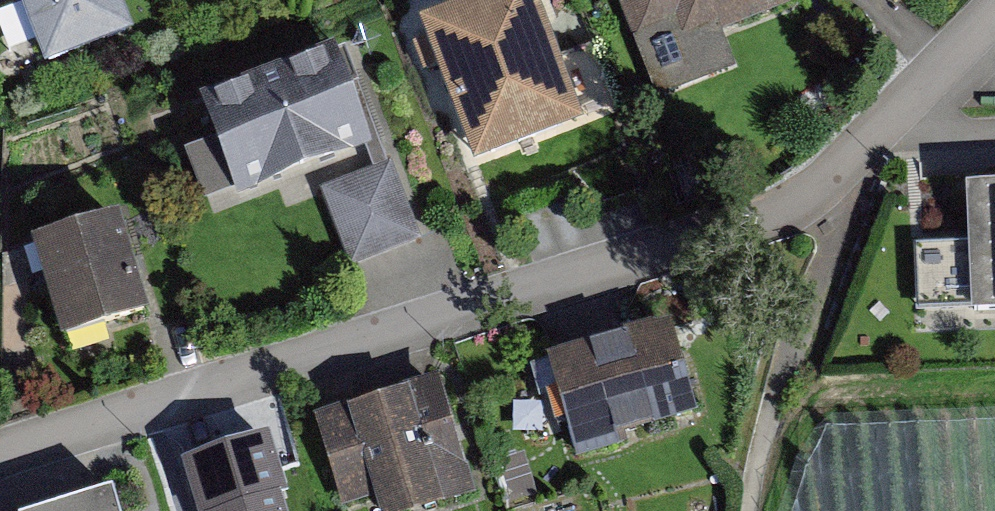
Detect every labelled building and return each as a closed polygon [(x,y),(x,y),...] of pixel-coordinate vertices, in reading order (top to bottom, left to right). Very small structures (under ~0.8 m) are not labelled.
[(0,3),(0,36),(23,99),(111,67),(87,0),(7,0),(0,3)] [(421,21),(477,160),(581,118),(534,0),(473,0),(421,21)] [(778,33),(765,0),(589,0),(616,75),(653,59),(661,81),(778,33)] [(204,197),(367,135),(332,45),(203,94),(220,137),(186,150),(204,197)] [(422,237),(394,163),(326,189),(354,262),(388,250),(422,237)] [(118,215),(33,241),(62,335),(147,308),(134,267),(118,215)] [(951,219),(956,338),(994,337),(994,217),(951,219)] [(658,348),(525,391),(555,485),(689,442),(658,348)] [(427,403),(301,444),(323,510),(462,510),(427,403)] [(251,455),(168,485),(178,510),(272,510),(251,455)] [(112,489),(43,510),(118,510),(112,489)]
